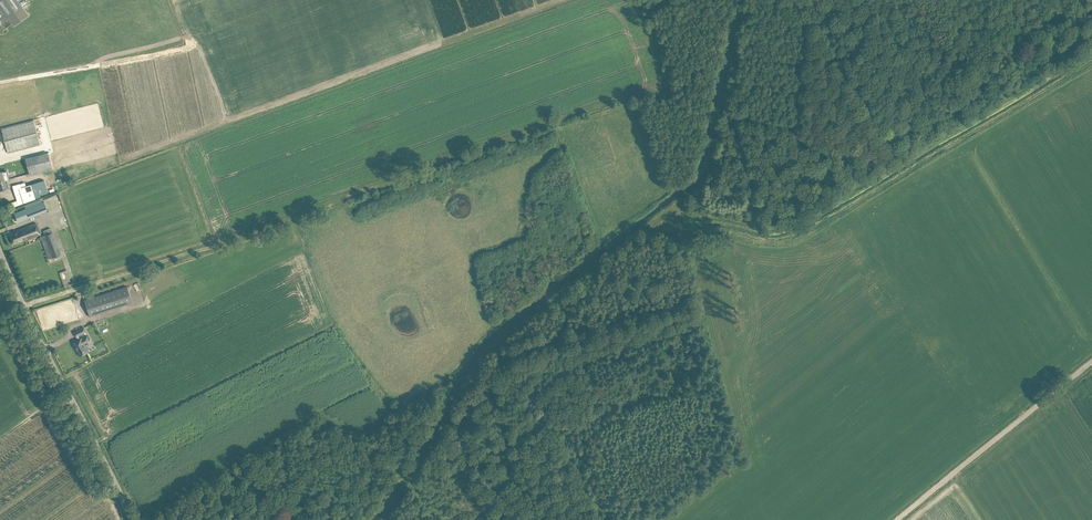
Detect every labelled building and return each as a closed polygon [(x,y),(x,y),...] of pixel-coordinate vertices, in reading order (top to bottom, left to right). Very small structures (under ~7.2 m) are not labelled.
[(5,34),(9,30),(7,27),(11,23),(14,26),(29,15),(18,0),(0,0),(0,28),(5,34)] [(8,153),(18,150),(18,152),(22,151),(22,149),(40,145),(34,119),(2,128),(8,153)] [(48,152),(25,158),(30,175),(52,170),(48,152)] [(6,179),(5,175),(9,174),(7,170),(0,172),(0,181),(6,179)] [(6,179),(0,181),(0,190),(11,187),(8,178),(6,179)] [(17,200),(10,203),(12,208),(36,199),(31,184),(21,187),(20,184),(13,186),(17,200)] [(44,201),(14,212),(18,222),(48,210),(44,201)] [(36,223),(9,233),(13,244),(40,233),(36,223)] [(44,234),(40,236),(47,258),(59,254),(51,227),(43,230),(44,234)] [(127,286),(84,300),(90,316),(132,303),(127,286)] [(80,356),(87,352),(89,351),(88,350),(85,343),(90,341),(87,335),(82,337),(80,338),(78,336),(86,332),(84,327),(74,332),(76,337),(77,336),(78,339),(78,340),(79,341),(73,344),(77,351),(80,356)]
